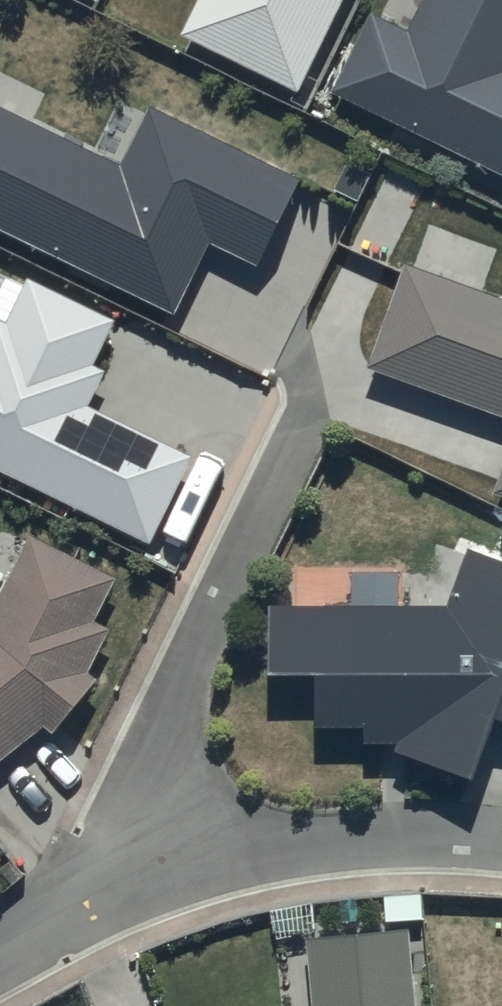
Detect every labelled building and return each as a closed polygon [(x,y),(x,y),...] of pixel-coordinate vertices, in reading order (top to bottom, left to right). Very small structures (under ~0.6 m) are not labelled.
[(182,34),(297,90),(341,0),(198,0),(182,34)] [(408,33),(370,15),(332,94),(501,176),(501,0),(424,0),(408,33)] [(173,313),(209,242),(256,265),(298,182),(147,106),(117,166),(0,108),(0,230),(173,313)] [(365,366),(501,417),(501,298),(401,263),(365,366)] [(148,544),(190,456),(86,407),(103,370),(91,364),(112,318),(25,277),(4,322),(0,320),(0,474),(148,544)] [(493,490),(501,493),(501,465),(493,490)] [(42,724),(53,732),(94,676),(84,671),(106,628),(91,621),(112,581),(28,537),(0,591),(0,758),(42,724)] [(464,547),(444,603),(267,604),(268,675),(314,674),(314,726),(362,725),(363,741),(399,740),(396,749),(470,777),(493,717),(501,720),(501,561),(464,547)] [(305,938),(310,1005),(413,1005),(406,929),(305,938)]
